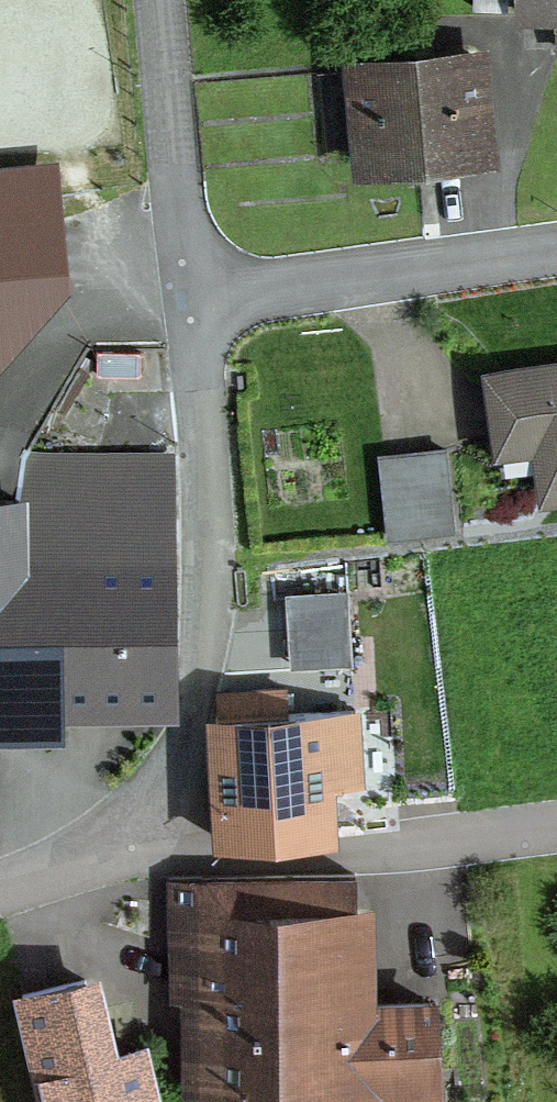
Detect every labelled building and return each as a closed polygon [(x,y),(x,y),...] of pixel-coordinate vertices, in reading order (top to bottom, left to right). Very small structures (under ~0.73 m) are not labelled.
[(521,18),(556,18),(556,0),(521,0),(521,18)] [(482,155),(474,61),(350,72),(359,166),(482,155)] [(61,293),(45,159),(0,164),(0,299),(61,293)] [(485,384),(488,408),(532,403),(544,493),(556,491),(556,374),(485,384)] [(0,465),(0,699),(158,699),(159,715),(165,715),(165,560),(162,463),(0,465)] [(384,541),(460,534),(455,468),(378,474),(384,541)] [(214,695),(220,844),(322,842),(319,783),(353,782),(349,717),(324,718),(323,707),(305,708),(306,718),(279,720),(277,691),(214,695)] [(352,1009),(350,877),(261,879),(261,992),(295,992),(296,1090),(310,1090),(429,1086),(426,1006),(352,1009)] [(169,947),(196,956),(196,1093),(296,1090),(295,992),(261,992),(261,879),(259,879),(259,880),(198,882),(198,880),(164,880),(165,916),(168,916),(169,947)] [(80,983),(18,997),(36,1075),(40,1074),(46,1101),(145,1101),(133,1052),(99,1060),(80,983)]
